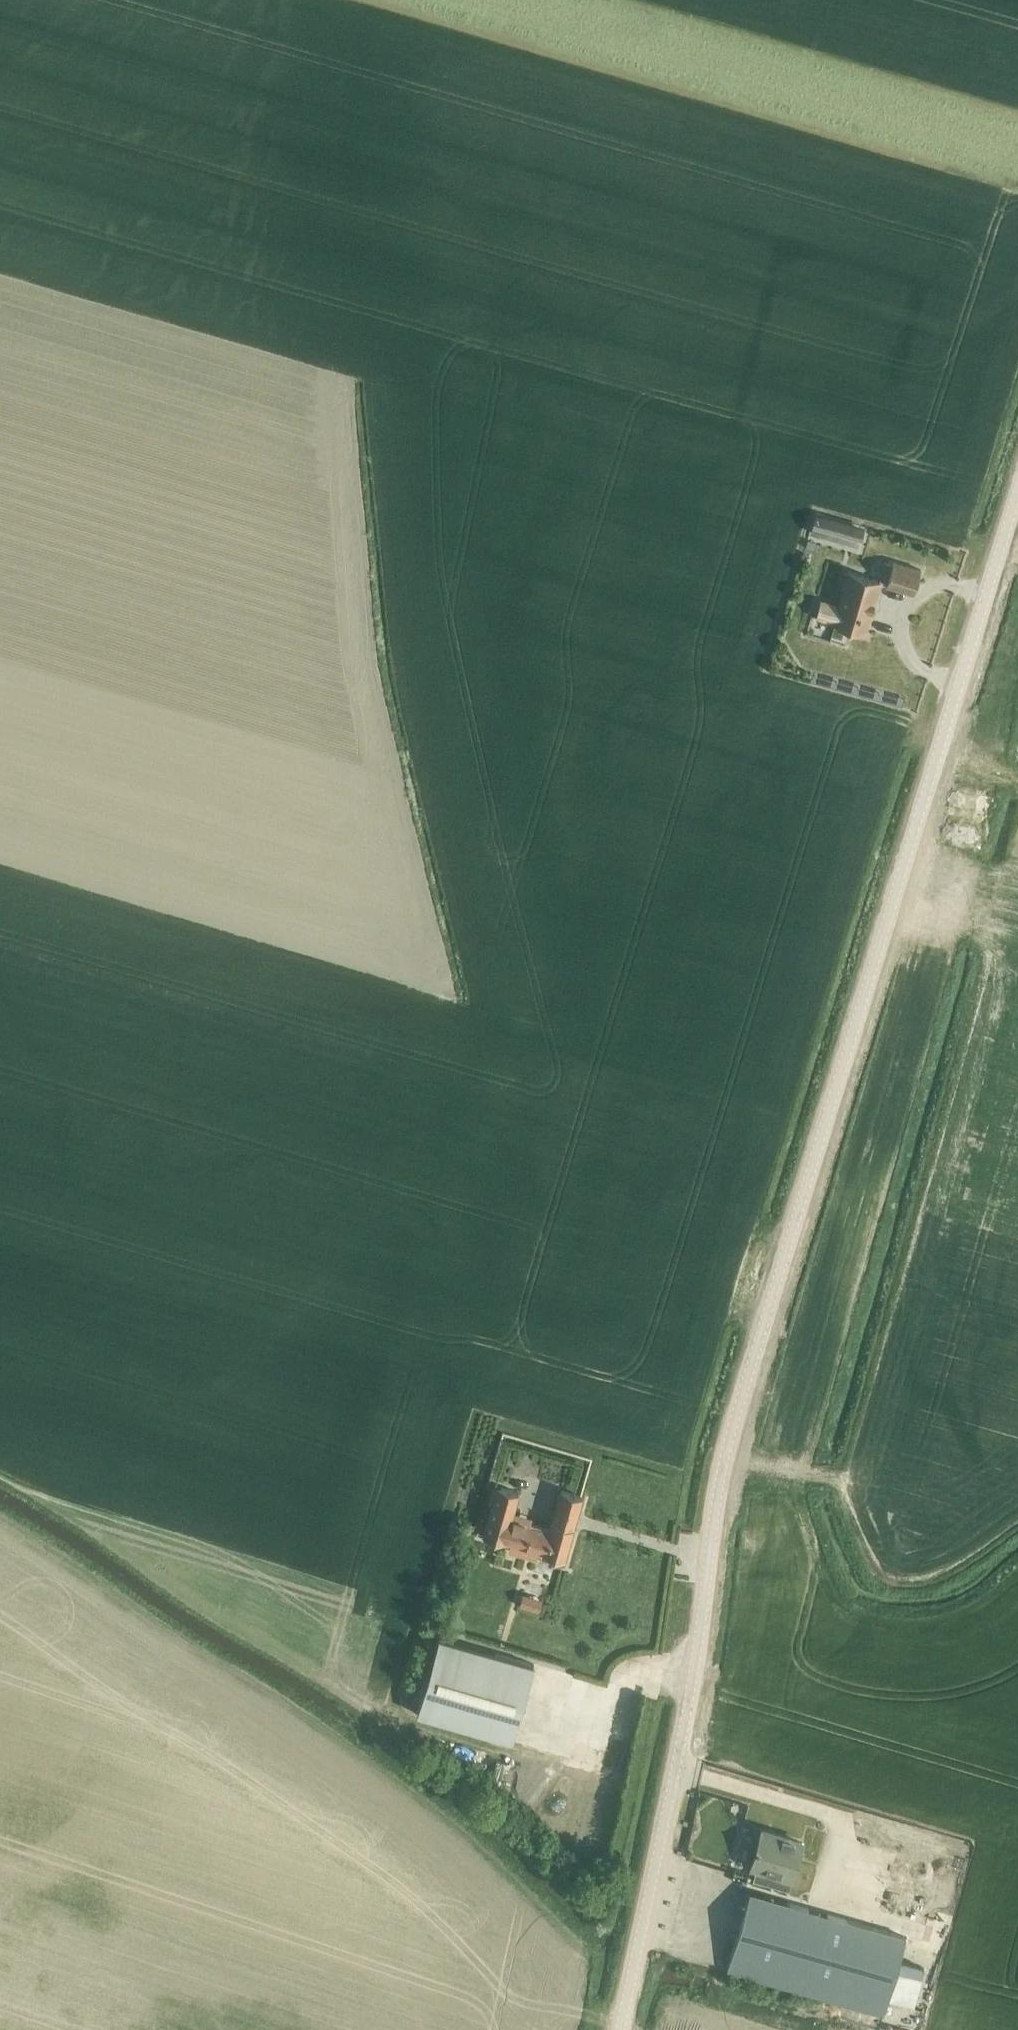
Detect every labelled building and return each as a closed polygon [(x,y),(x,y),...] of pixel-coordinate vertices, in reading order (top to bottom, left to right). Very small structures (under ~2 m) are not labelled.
[(815,515),(810,533),(855,545),(860,527),(815,515)] [(880,581),(879,583),(885,585),(913,593),(920,569),(892,561),(884,559),(877,580),(880,581)] [(864,633),(879,583),(880,581),(877,580),(847,571),(837,606),(821,601),(816,616),(832,621),(832,624),(864,633)] [(563,1560),(576,1513),(581,1496),(560,1490),(549,1529),(510,1518),(518,1492),(494,1485),(489,1502),(492,1503),(482,1537),(504,1543),(504,1541),(522,1547),(520,1554),(536,1559),(539,1551),(543,1553),(542,1554),(563,1560)] [(511,1741),(533,1664),(437,1637),(415,1713),(511,1741)] [(788,1888),(801,1842),(761,1830),(751,1865),(756,1867),(753,1878),(788,1888)] [(748,1892),(726,1969),(883,2014),(888,1997),(913,2004),(924,1968),(898,1961),(905,1936),(748,1892)]
